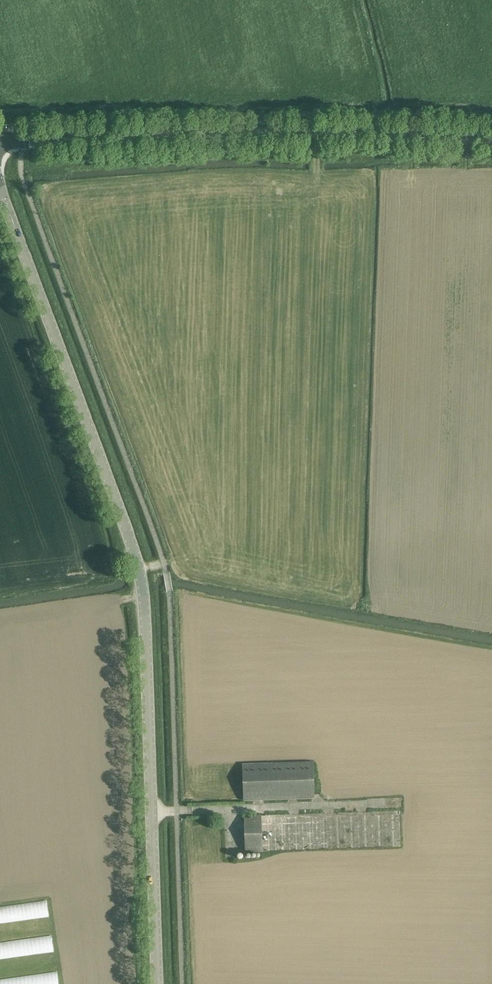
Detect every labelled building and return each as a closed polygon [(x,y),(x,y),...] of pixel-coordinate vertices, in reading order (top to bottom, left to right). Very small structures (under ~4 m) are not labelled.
[(242,763),(243,800),(314,797),(313,761),(242,763)] [(245,852),(270,851),(268,814),(243,815),(245,852)] [(0,906),(0,923),(50,916),(48,900),(0,906)] [(0,942),(0,959),(55,952),(53,935),(0,942)] [(0,979),(0,983),(60,983),(58,972),(0,979)]
